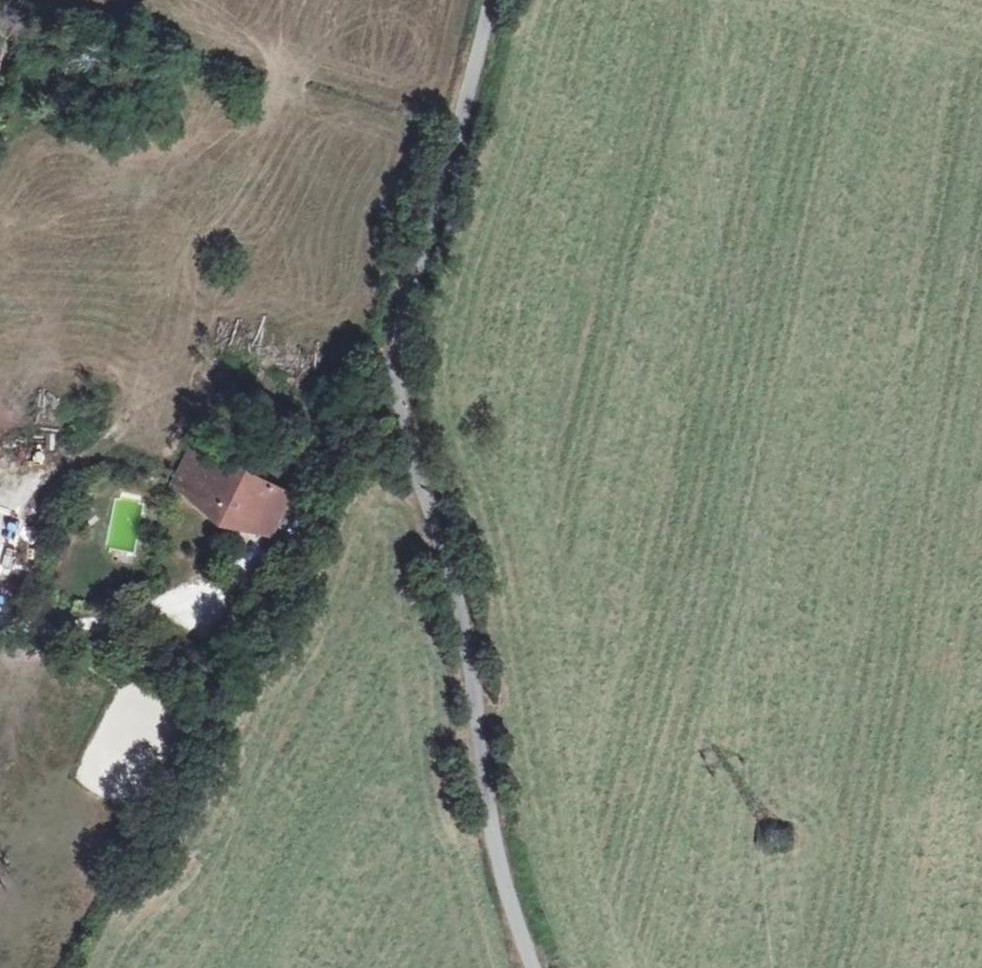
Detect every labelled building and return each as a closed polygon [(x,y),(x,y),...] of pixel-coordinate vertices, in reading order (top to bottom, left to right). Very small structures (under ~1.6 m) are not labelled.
[(178,485),(193,493),(211,458),(196,450),(178,485)] [(211,458),(193,493),(220,507),(218,511),(217,514),(218,517),(218,520),(220,523),(223,525),(226,526),(229,527),(232,526),(235,525),(237,520),(271,538),(292,498),(211,458)]
